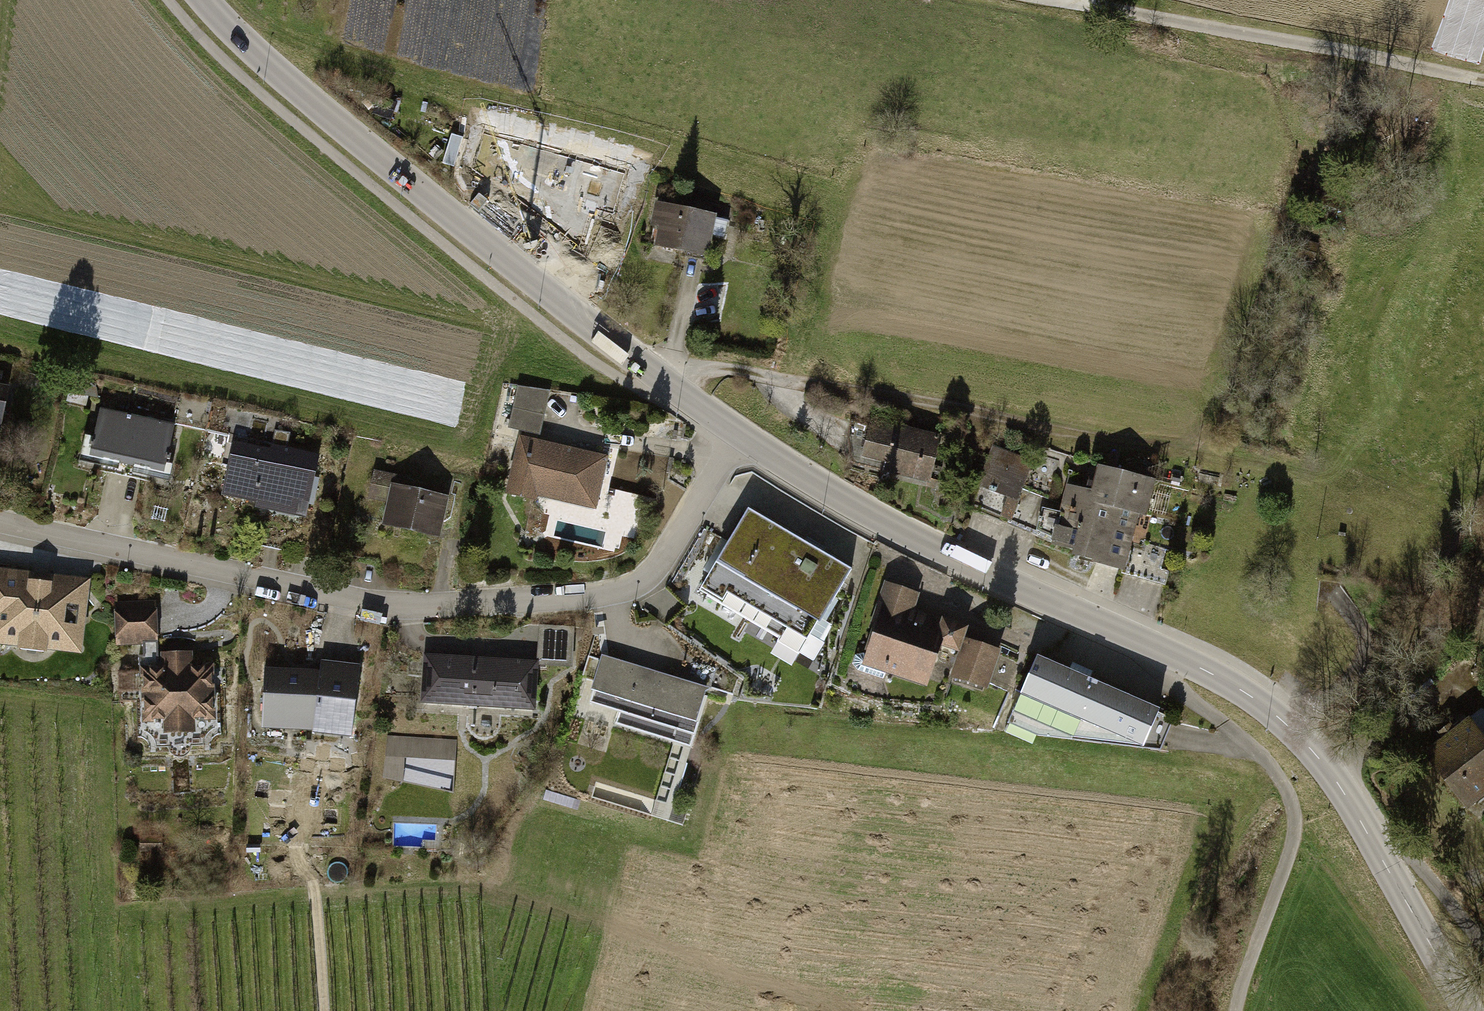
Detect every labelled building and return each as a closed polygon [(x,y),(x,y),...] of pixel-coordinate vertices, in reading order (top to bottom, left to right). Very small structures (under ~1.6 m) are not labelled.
[(515,134),(485,127),(481,143),(511,151),(515,134)] [(575,160),(546,152),(545,156),(531,152),(529,159),(507,153),(497,191),(533,201),(530,212),(591,229),(606,176),(573,167),(575,160)] [(657,230),(653,250),(707,261),(712,237),(726,239),(730,221),(716,218),(716,216),(654,203),(649,228),(657,230)] [(551,390),(518,385),(508,428),(540,435),(551,390)] [(929,485),(941,437),(898,427),(902,414),(873,407),(861,460),(885,466),(883,474),(929,485)] [(167,463),(175,426),(172,425),(100,409),(94,438),(85,436),(79,462),(119,470),(120,463),(134,466),(132,475),(170,483),(174,464),(167,463)] [(271,449),(234,441),(222,496),(257,504),(255,509),(307,520),(321,455),(288,448),(291,433),(275,430),(271,449)] [(609,456),(520,435),(506,496),(537,503),(539,497),(597,510),(609,456)] [(1026,459),(992,445),(976,489),(1007,501),(1001,518),(1011,524),(1023,490),(1048,501),(1059,460),(1029,451),(1026,459)] [(1071,561),(1125,575),(1166,586),(1175,551),(1146,544),(1145,550),(1131,548),(1139,518),(1147,519),(1156,481),(1098,467),(1092,492),(1067,486),(1060,514),(1042,510),(1036,534),(1053,542),(1051,549),(1074,555),(1071,561)] [(399,486),(401,476),(374,470),(367,500),(386,504),(381,527),(441,540),(450,497),(399,486)] [(850,570),(747,510),(698,593),(779,640),(777,643),(799,656),(850,570)] [(0,570),(0,644),(79,654),(88,581),(0,570)] [(886,675),(928,690),(942,649),(958,654),(959,655),(964,639),(968,628),(943,619),(942,620),(914,611),(920,594),(885,582),(871,623),(874,624),(864,654),(855,656),(852,664),(858,672),(884,680),(886,675)] [(157,609),(156,601),(114,603),(115,610),(114,611),(116,647),(143,645),(143,642),(158,641),(157,609)] [(575,627),(539,625),(538,661),(540,661),(540,666),(573,667),(575,627)] [(987,693),(1001,652),(964,639),(959,655),(958,654),(950,680),(987,693)] [(158,662),(158,641),(143,642),(143,645),(143,656),(139,656),(139,667),(140,668),(152,667),(152,670),(161,670),(160,662),(158,662)] [(215,677),(215,664),(202,665),(202,667),(194,668),(193,652),(160,653),(160,662),(161,670),(152,670),(152,667),(140,668),(140,679),(143,679),(143,689),(141,689),(142,704),(144,703),(144,713),(142,713),(143,724),(154,724),(154,722),(164,721),(164,735),(196,733),(195,720),(204,720),(204,723),(217,722),(216,710),(214,710),(213,701),(216,701),(215,686),(213,686),(212,677),(215,677)] [(540,666),(540,661),(538,661),(424,654),(421,705),(537,712),(540,666)] [(714,689),(604,656),(590,703),(619,711),(615,723),(691,746),(707,693),(714,689)] [(1161,713),(1037,658),(1004,731),(1027,733),(1038,739),(1161,753),(1174,721),(1160,714),(1161,713)] [(353,741),(361,665),(321,660),(320,671),(265,669),(262,730),(314,733),(314,736),(353,741)] [(1483,709),(1423,757),(1468,813),(1483,801),(1483,710),(1483,709)] [(405,736),(387,735),(382,777),(403,782),(404,758),(405,736)] [(457,739),(405,736),(404,758),(456,761),(457,739)] [(669,770),(658,811),(677,815),(687,774),(669,770)] [(260,845),(247,845),(247,853),(260,853),(260,845)]
